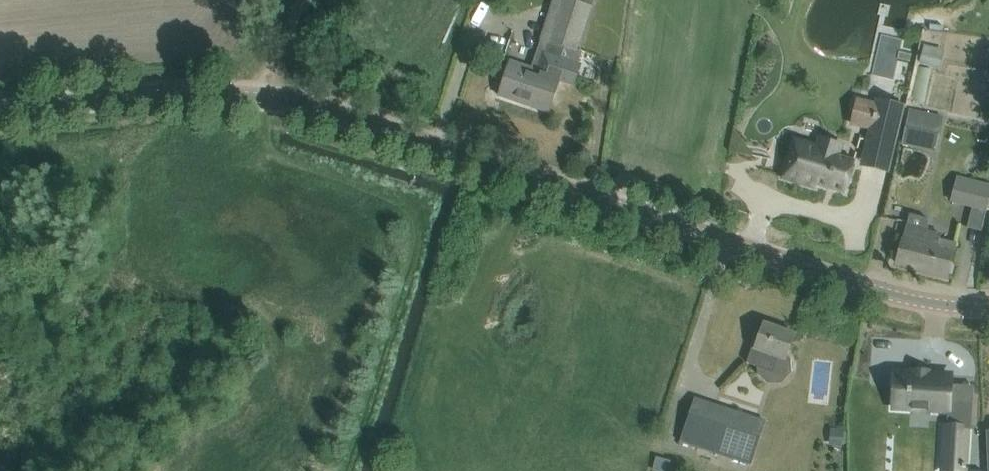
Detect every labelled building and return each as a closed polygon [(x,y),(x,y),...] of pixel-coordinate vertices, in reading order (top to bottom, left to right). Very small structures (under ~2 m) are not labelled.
[(496,85),(502,87),(500,94),(501,95),(502,91),(533,101),(531,105),(549,111),(559,80),(574,85),(580,66),(580,65),(584,52),(577,50),(592,4),(594,0),(553,0),(540,39),(549,42),(565,48),(561,62),(545,56),(539,73),(510,64),(508,69),(502,67),(496,85)] [(924,45),(920,63),(940,68),(944,49),(924,45)] [(869,141),(864,164),(888,170),(893,147),(902,105),(879,100),(877,104),(872,128),(869,141)] [(935,153),(939,135),(943,117),(910,110),(902,146),(935,153)] [(794,138),(782,178),(815,187),(815,188),(816,184),(845,193),(855,160),(838,155),(842,145),(820,138),(817,146),(794,138)] [(957,177),(952,203),(988,210),(988,183),(957,177)] [(941,235),(930,232),(929,218),(911,214),(908,226),(906,226),(902,243),(897,263),(948,276),(956,244),(940,240),(941,235)] [(785,360),(788,352),(794,333),(764,323),(756,347),(752,346),(747,362),(773,371),(777,358),(785,360)] [(895,372),(894,407),(948,410),(945,457),(964,458),(965,458),(967,429),(971,429),(972,404),(949,402),(950,384),(951,375),(927,374),(927,371),(914,371),(914,373),(895,372)] [(764,421),(695,398),(681,441),(729,457),(733,444),(754,451),(764,421)] [(819,436),(828,444),(836,436),(826,428),(819,436)] [(673,459),(654,456),(652,470),(671,470),(673,459)]
